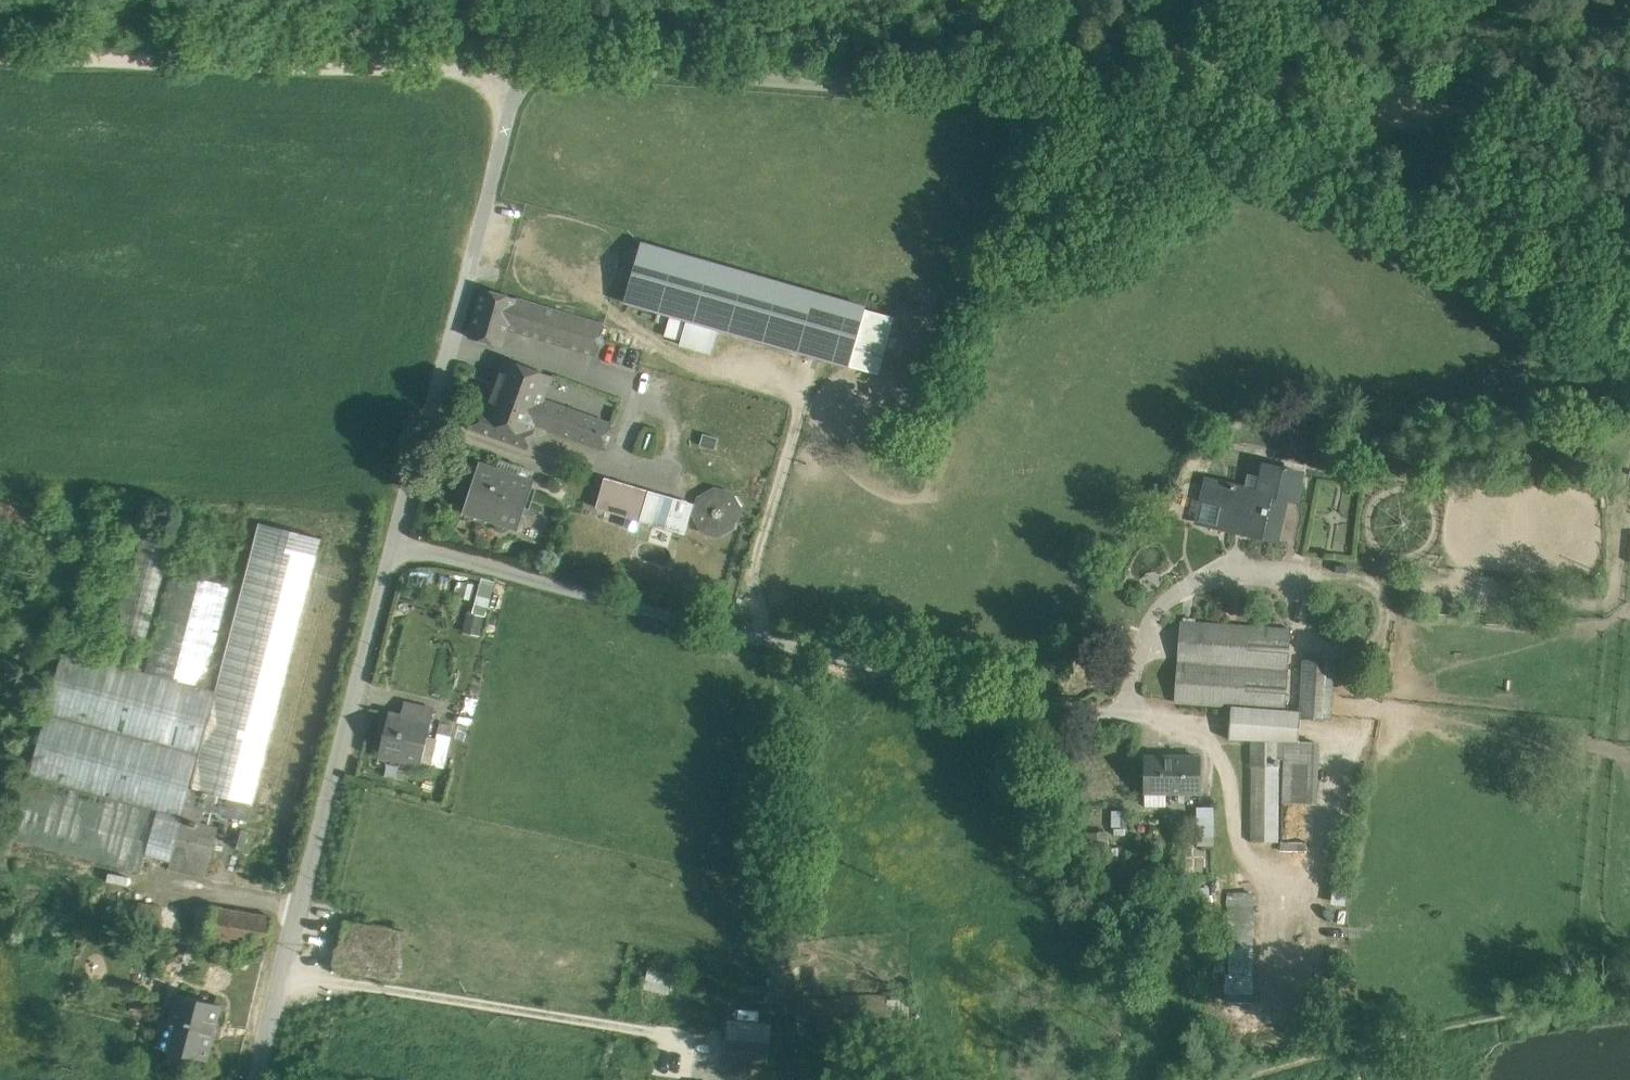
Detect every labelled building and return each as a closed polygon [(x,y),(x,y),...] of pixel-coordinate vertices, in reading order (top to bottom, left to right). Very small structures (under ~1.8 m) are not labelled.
[(865,307),(642,243),(626,302),(688,320),(718,328),(849,365),(865,309),(865,307)] [(605,324),(483,289),(469,337),(503,347),(508,328),(596,355),(605,324)] [(865,309),(849,365),(879,373),(894,318),(865,309)] [(718,328),(688,320),(681,345),(711,353),(718,328)] [(615,401),(552,378),(552,377),(506,361),(487,413),(480,410),(473,428),(528,447),(533,433),(540,436),(545,433),(547,428),(602,448),(610,424),(606,423),(615,401)] [(533,482),(481,465),(466,510),(519,528),(533,482)] [(1259,491),(1208,479),(1197,521),(1277,539),(1286,498),(1296,500),(1302,473),(1265,465),(1259,491)] [(695,504),(605,477),(597,507),(628,516),(625,527),(638,530),(641,520),(686,533),(695,504)] [(732,494),(715,490),(700,498),(696,514),(704,530),(720,535),(736,526),(752,531),(758,511),(751,509),(740,510),(732,494)] [(216,690),(187,805),(205,810),(249,821),(286,676),(323,538),(260,522),(216,690)] [(142,536),(110,662),(138,670),(171,543),(142,536)] [(231,585),(170,570),(143,671),(204,687),(231,585)] [(476,608),(488,611),(494,580),(481,578),(476,608)] [(1290,629),(1183,621),(1177,702),(1232,706),(1284,710),(1290,629)] [(110,662),(64,650),(30,777),(158,811),(146,855),(172,862),(187,805),(216,690),(204,687),(143,671),(138,670),(110,662)] [(1332,663),(1304,661),(1300,712),(1300,715),(1301,715),(1329,717),(1332,663)] [(411,717),(390,712),(379,755),(422,764),(435,710),(414,705),(411,717)] [(1284,710),(1232,706),(1229,739),(1251,739),(1280,739),(1280,758),(1285,758),(1285,741),(1299,741),(1301,715),(1300,715),(1300,712),(1284,710)] [(1280,739),(1251,739),(1251,841),(1280,841),(1280,758),(1280,739)] [(1299,741),(1285,741),(1285,758),(1283,803),(1314,804),(1316,742),(1299,741)] [(1200,757),(1146,757),(1146,791),(1200,792),(1200,757)] [(158,811),(30,777),(13,838),(142,873),(146,855),(158,811)] [(1194,843),(1216,842),(1214,804),(1192,805),(1194,843)] [(205,810),(187,805),(172,862),(170,869),(205,878),(219,827),(201,823),(205,810)] [(163,906),(139,903),(136,926),(160,929),(163,906)] [(273,916),(213,907),(207,937),(267,946),(273,916)] [(406,930),(345,920),(341,944),(336,948),(333,965),(337,970),(396,980),(401,976),(404,960),(401,955),(406,930)] [(1253,993),(1254,946),(1230,946),(1229,993),(1253,993)] [(646,988),(671,991),(673,971),(648,968),(646,988)] [(219,1005),(178,995),(171,1020),(178,1022),(171,1050),(206,1059),(219,1005)] [(887,995),(842,995),(843,1000),(800,1000),(800,1022),(888,1021),(887,995)] [(729,1005),(727,1020),(758,1022),(759,1007),(729,1005)] [(727,1020),(724,1060),(768,1063),(771,1023),(758,1022),(727,1020)]
